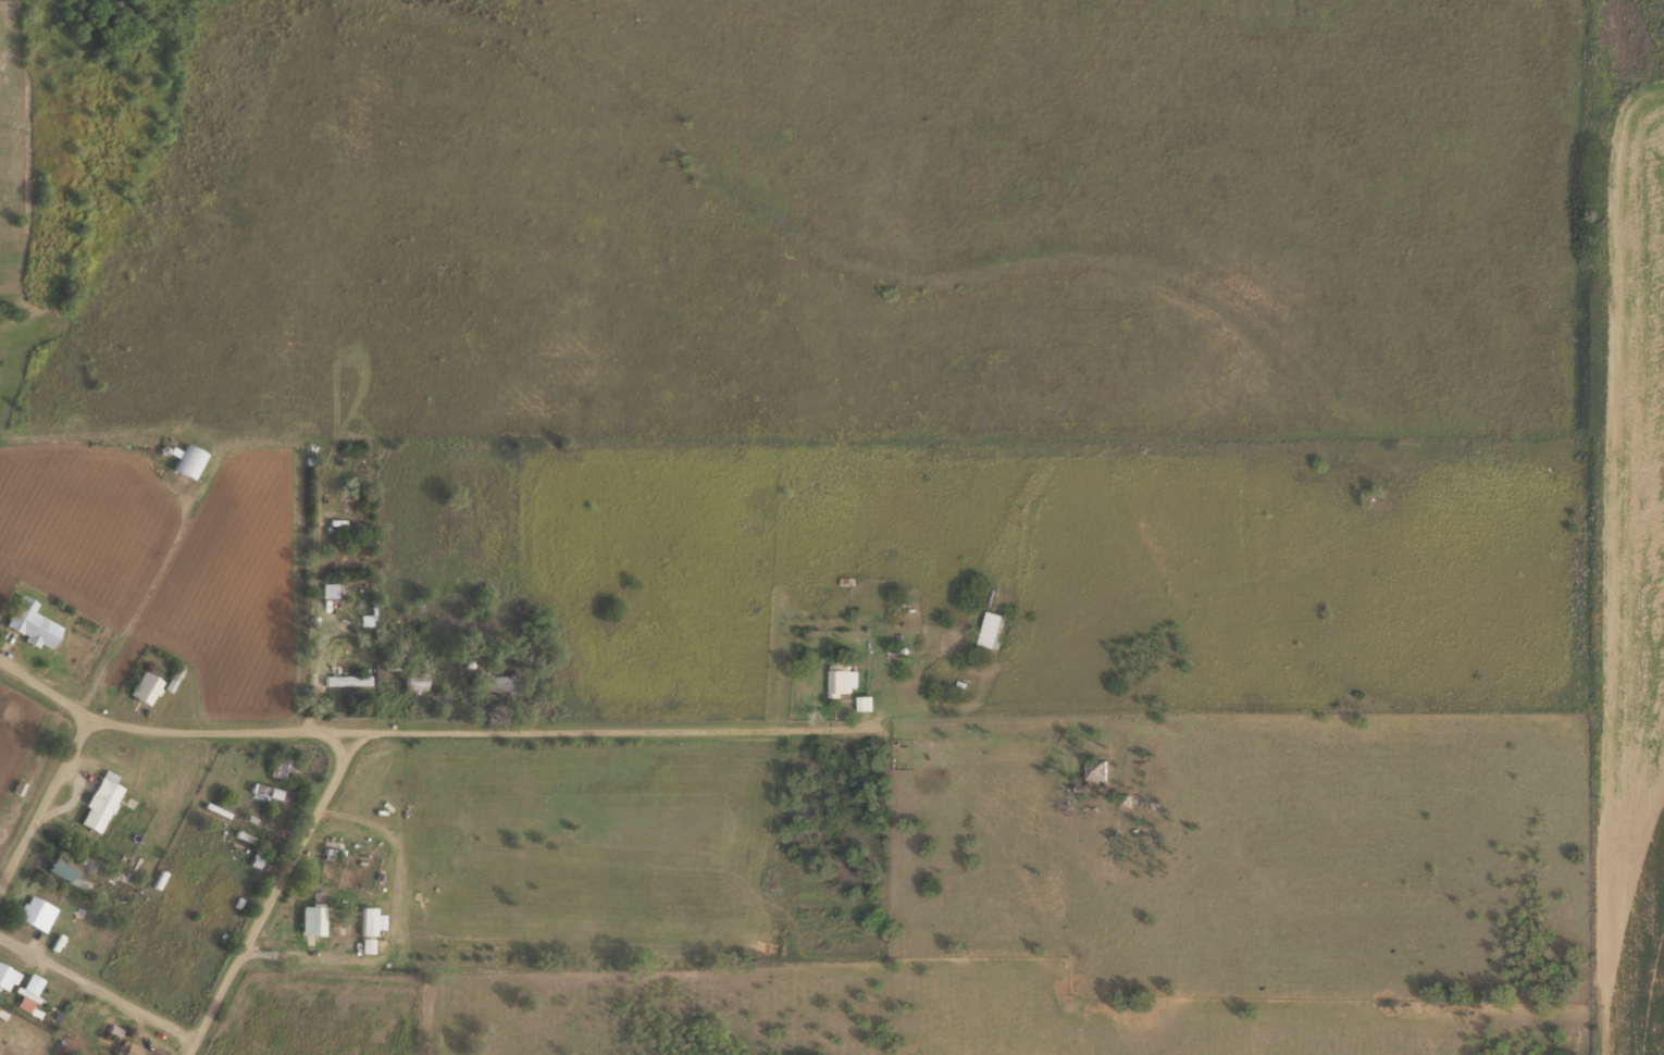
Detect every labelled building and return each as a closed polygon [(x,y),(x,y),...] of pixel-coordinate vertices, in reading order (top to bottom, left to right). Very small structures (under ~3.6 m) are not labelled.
[(173,469),(193,480),(207,454),(187,443),(173,469)] [(324,596),(338,595),(337,582),(323,583),(324,596)] [(48,650),(61,626),(33,610),(38,602),(21,593),(3,625),(48,650)] [(1006,614),(987,609),(976,642),(995,648),(1006,614)] [(829,668),(829,692),(858,692),(858,668),(829,668)] [(148,705),(162,681),(143,670),(128,694),(148,705)] [(484,690),(514,690),(514,674),(484,674),(484,690)] [(343,675),(326,676),(326,683),(343,683),(343,675)] [(300,760),(276,753),(270,774),(295,780),(300,760)] [(1106,779),(1106,756),(1085,756),(1085,779),(1106,779)] [(78,821),(101,831),(121,784),(99,774),(78,821)] [(264,855),(257,850),(250,860),(257,866),(264,855)] [(47,871),(83,885),(94,856),(84,853),(81,861),(55,851),(47,871)] [(18,917),(44,931),(56,908),(31,894),(18,917)] [(301,933),(324,933),(324,903),(301,903),(301,933)] [(361,935),(377,935),(377,905),(361,905),(361,935)] [(0,962),(0,986),(9,991),(19,971),(0,962)] [(14,1003),(28,1010),(44,979),(31,972),(14,1003)] [(151,1050),(125,1039),(118,1054),(148,1054),(151,1050)]
